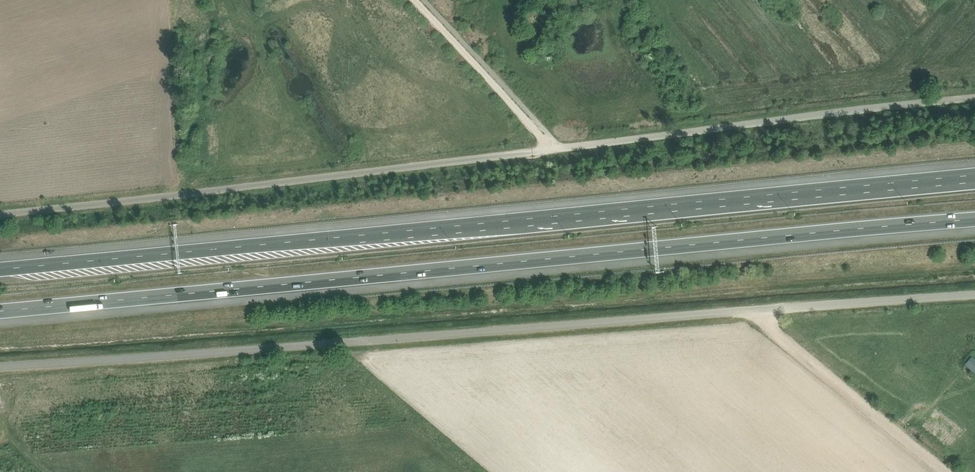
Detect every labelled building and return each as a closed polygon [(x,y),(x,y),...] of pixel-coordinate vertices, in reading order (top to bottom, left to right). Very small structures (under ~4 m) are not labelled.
[(972,357),(965,364),(974,373),(974,360),(972,357)]
